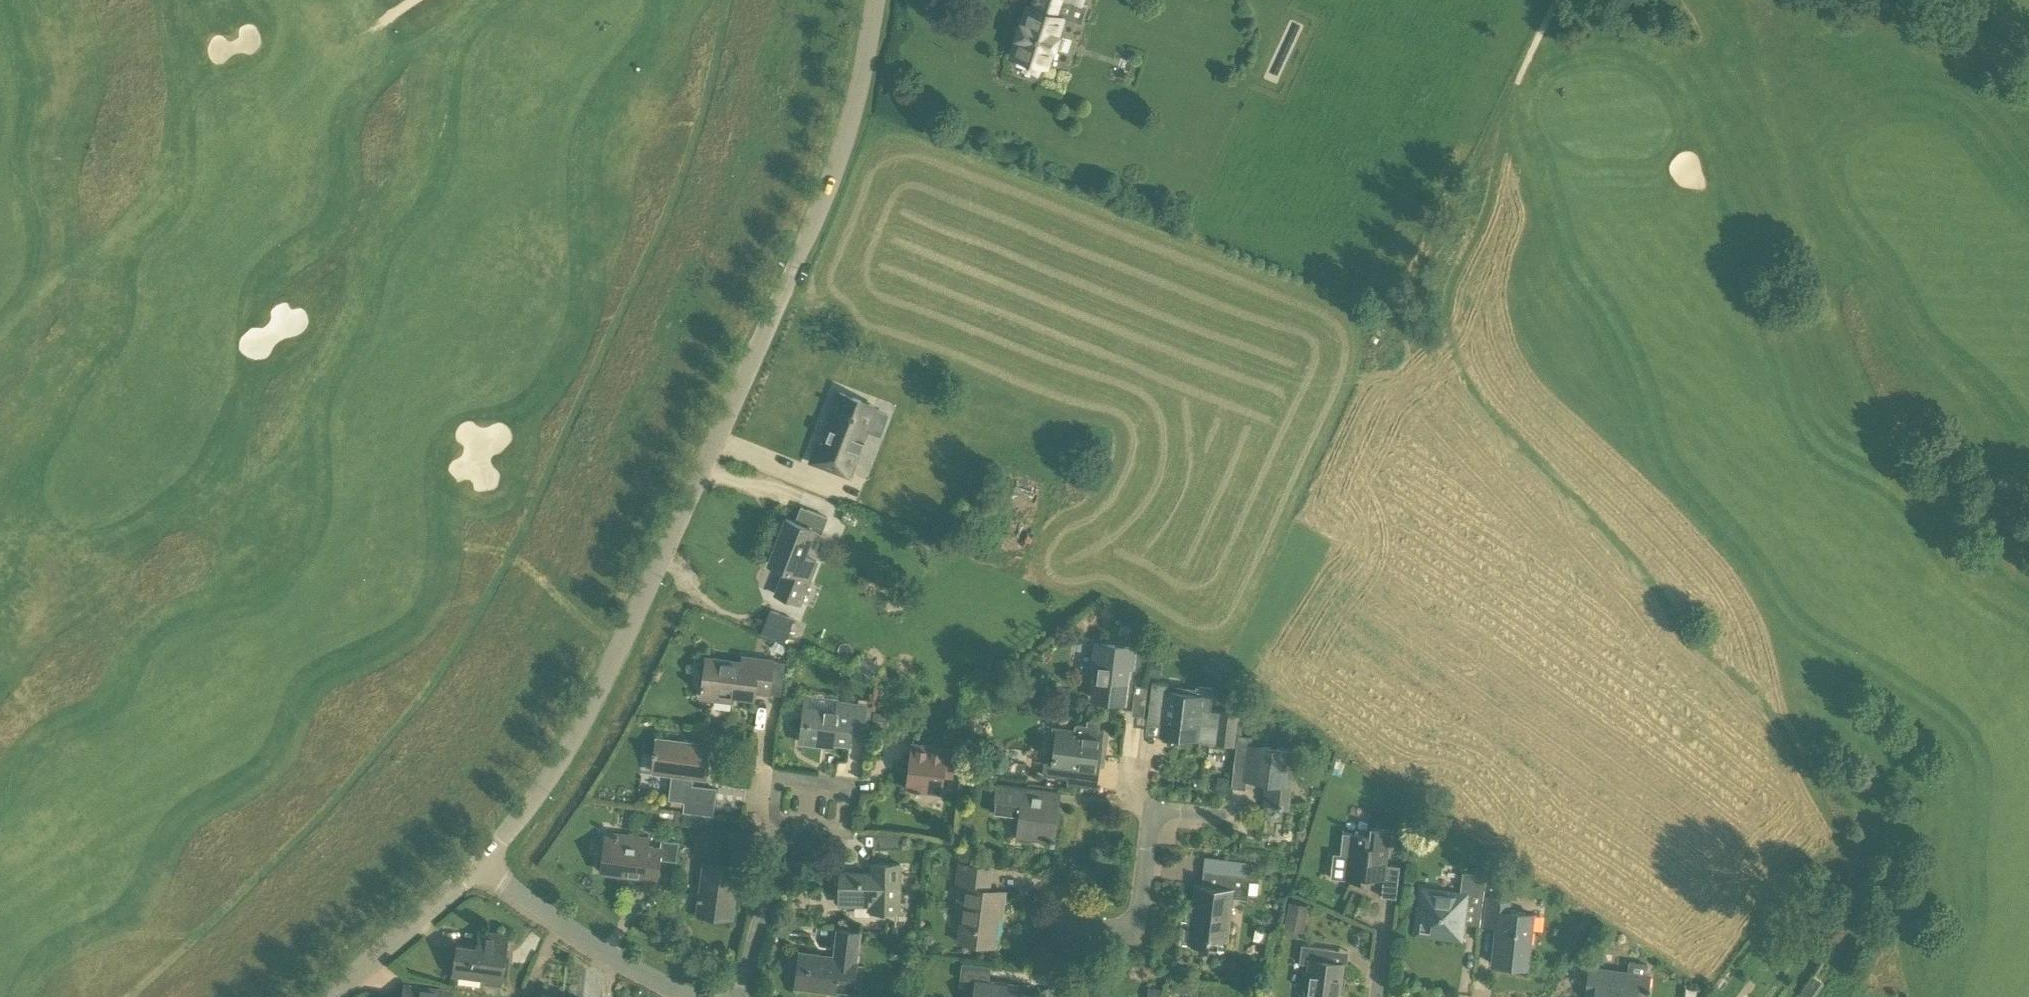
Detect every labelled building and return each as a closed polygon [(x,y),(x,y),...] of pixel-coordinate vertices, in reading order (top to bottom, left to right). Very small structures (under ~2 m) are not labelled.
[(1035,8),(1029,6),(1023,24),(1021,24),(1017,37),(1018,38),(1012,56),(1045,67),(1051,49),(1053,49),(1058,36),(1056,35),(1062,17),(1056,15),(1061,0),(1038,0),(1035,8)] [(878,406),(837,390),(826,418),(831,421),(822,444),(816,441),(808,462),(851,478),(878,406)] [(827,516),(801,506),(800,509),(796,521),(786,517),(775,545),(769,562),(786,568),(776,593),(800,602),(816,561),(803,556),(814,528),(821,531),(827,516)] [(845,509),(840,520),(852,525),(856,514),(845,509)] [(794,619),(770,609),(761,634),(785,643),(794,619)] [(775,640),(771,647),(782,653),(786,646),(775,640)] [(1136,668),(1138,648),(1131,647),(1131,646),(1097,642),(1093,673),(1096,673),(1094,698),(1125,702),(1129,668),(1136,668)] [(769,693),(774,660),(744,656),(743,661),(706,657),(701,697),(732,701),(733,696),(754,698),(755,691),(769,693)] [(775,687),(784,688),(785,657),(776,656),(775,687)] [(1210,690),(1152,682),(1147,720),(1172,723),(1170,736),(1215,742),(1216,731),(1206,729),(1210,690)] [(1146,698),(1147,686),(1135,685),(1134,696),(1146,698)] [(863,730),(866,705),(839,702),(839,710),(805,706),(801,742),(822,744),(822,740),(850,743),(852,729),(863,730)] [(1234,745),(1238,713),(1218,711),(1216,731),(1215,742),(1214,742),(1234,745)] [(1099,728),(1100,721),(1087,719),(1086,724),(1075,723),(1074,732),(1055,730),(1051,762),(1043,761),(1041,775),(1068,778),(1070,764),(1098,768),(1103,728),(1099,728)] [(706,779),(710,744),(657,737),(654,755),(656,755),(654,772),(672,774),(668,799),(684,801),(683,811),(712,815),(715,788),(688,784),(690,777),(706,779)] [(951,775),(955,748),(913,743),(907,787),(940,792),(943,774),(951,775)] [(1287,806),(1294,749),(1250,744),(1246,778),(1268,781),(1266,803),(1287,806)] [(1054,841),(1055,837),(1053,836),(1059,791),(997,783),(993,812),(1020,815),(1018,835),(1051,839),(1051,841),(1054,841)] [(710,827),(712,815),(682,812),(681,824),(710,827)] [(1386,865),(1390,829),(1370,826),(1369,835),(1341,832),(1339,854),(1347,855),(1344,879),(1364,881),(1365,876),(1383,878),(1381,896),(1396,898),(1400,866),(1386,865)] [(660,847),(649,845),(650,836),(603,830),(602,840),(605,840),(601,871),(642,876),(641,883),(656,885),(660,858),(677,860),(679,842),(661,840),(660,847)] [(1225,873),(1249,876),(1251,862),(1227,860),(1225,873)] [(732,916),(738,865),(705,861),(698,912),(732,916)] [(899,911),(900,864),(872,863),(872,873),(840,872),(839,903),(871,904),(871,910),(899,911)] [(1004,901),(1005,892),(988,890),(990,868),(959,864),(956,887),(965,888),(958,940),(994,945),(1000,901),(1004,901)] [(1225,873),(1203,870),(1201,883),(1195,883),(1190,920),(1182,919),(1179,944),(1208,948),(1209,939),(1226,941),(1232,897),(1246,899),(1249,876),(1225,873)] [(1482,903),(1486,874),(1463,871),(1460,893),(1421,888),(1417,918),(1431,920),(1429,934),(1458,938),(1463,901),(1482,903)] [(1526,966),(1532,913),(1508,910),(1510,899),(1488,896),(1484,924),(1496,925),(1492,962),(1526,966)] [(1303,932),(1308,905),(1289,901),(1284,928),(1303,932)] [(835,954),(830,988),(853,991),(857,961),(856,961),(860,930),(838,927),(835,954)] [(501,985),(507,934),(483,931),(481,947),(458,944),(454,974),(485,978),(484,982),(501,985)] [(1344,962),(1327,960),(1329,947),(1302,944),(1299,961),(1308,962),(1304,996),(1339,996),(1344,962)] [(830,988),(835,954),(799,950),(795,987),(825,990),(825,987),(830,988)] [(1019,985),(989,981),(991,966),(962,962),(960,978),(976,980),(974,996),(1018,996),(1019,985)] [(1650,973),(1588,965),(1585,985),(1596,987),(1595,996),(1647,996),(1650,973)] [(1802,990),(1812,996),(1825,979),(1815,972),(1802,990)] [(452,990),(404,984),(403,996),(451,996),(452,990)]
